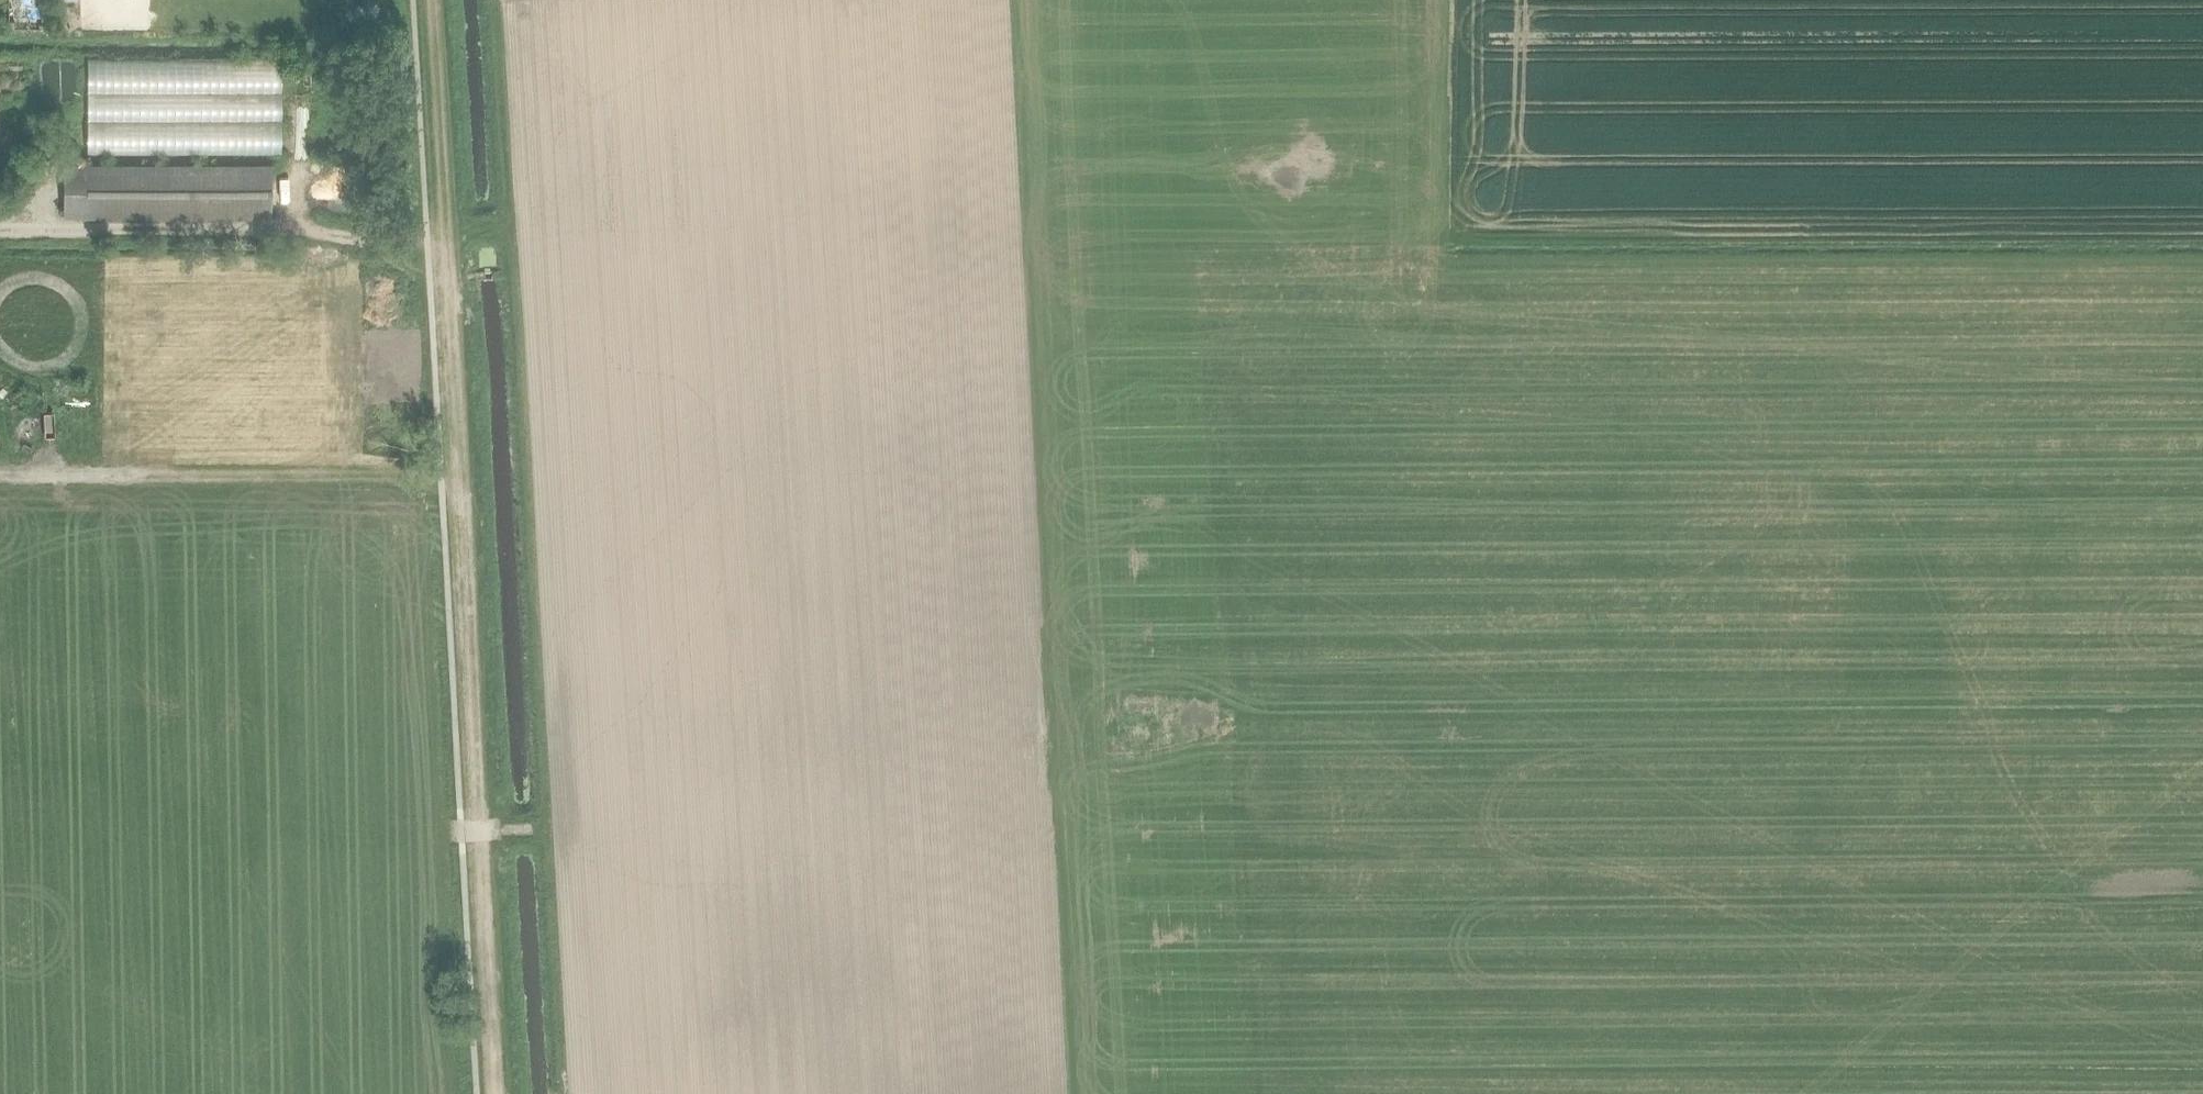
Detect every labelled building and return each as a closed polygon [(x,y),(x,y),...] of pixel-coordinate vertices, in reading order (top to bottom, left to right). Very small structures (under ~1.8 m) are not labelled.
[(89,152),(283,152),(283,67),(177,66),(178,58),(89,58),(89,152)] [(48,128),(61,127),(61,109),(47,110),(48,128)] [(271,218),(271,166),(63,166),(63,218),(271,218)]
